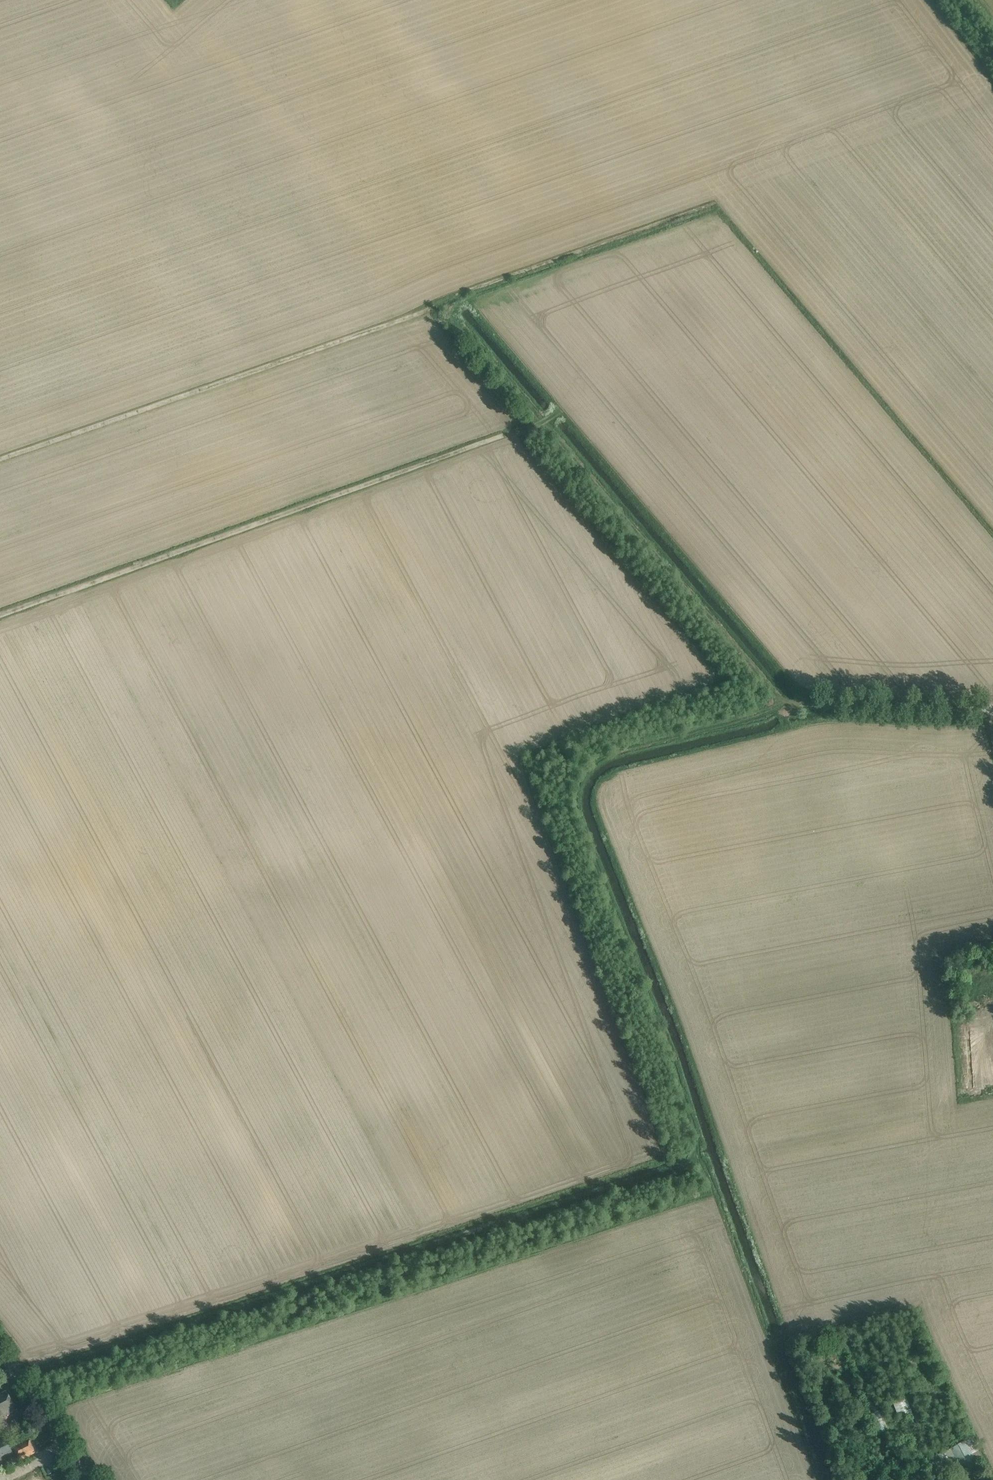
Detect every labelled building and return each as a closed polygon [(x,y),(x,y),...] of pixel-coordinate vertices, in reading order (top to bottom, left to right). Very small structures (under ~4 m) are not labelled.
[(966,1025),(968,1087),(987,1087),(985,1024),(966,1025)] [(17,1409),(7,1391),(0,1394),(0,1418),(17,1409)] [(900,1419),(913,1414),(906,1395),(892,1400),(900,1419)] [(877,1433),(887,1429),(879,1409),(869,1413),(877,1433)] [(21,1416),(15,1419),(18,1425),(23,1434),(29,1430),(21,1416)] [(28,1438),(11,1446),(6,1435),(0,1438),(0,1461),(10,1456),(13,1463),(35,1453),(28,1438)] [(965,1441),(945,1451),(925,1462),(930,1472),(950,1461),(956,1458),(962,1470),(977,1463),(965,1441)]
